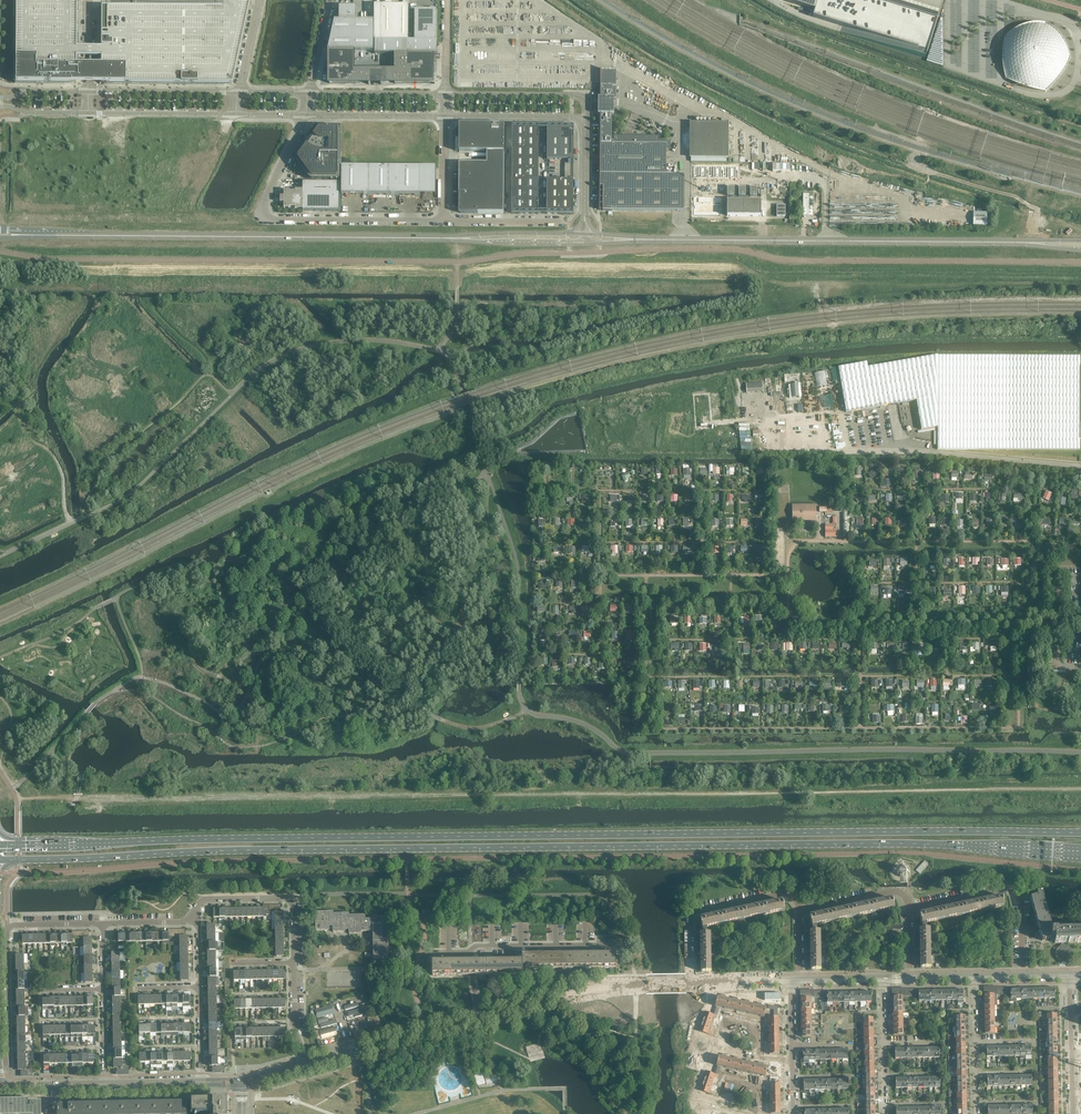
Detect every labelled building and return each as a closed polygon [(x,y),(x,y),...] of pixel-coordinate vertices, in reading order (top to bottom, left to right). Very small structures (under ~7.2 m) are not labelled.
[(249,4),(250,0),(197,0),(197,16),(182,16),(182,7),(174,7),(174,0),(157,0),(157,7),(101,7),(101,65),(76,65),(77,3),(77,0),(16,0),(15,82),(101,83),(229,84),(232,84),(234,75),(249,4)] [(816,9),(814,15),(843,24),(841,31),(926,58),(928,52),(939,17),(938,17),(886,0),(789,0),(816,9)] [(381,40),(381,41),(409,41),(409,5),(395,5),(381,5),(381,40)] [(739,26),(740,26),(741,23),(742,18),(740,18),(739,17),(707,5),(706,6),(739,26)] [(374,51),(374,20),(364,20),(356,20),(357,7),(339,7),(339,20),(335,20),(334,20),(334,21),(334,23),(329,47),(329,48),(328,48),(328,51),(374,51)] [(437,41),(437,10),(415,10),(414,41),(437,41)] [(740,26),(869,74),(870,73),(740,25),(740,18),(740,16),(739,16),(739,17),(739,26),(740,26)] [(940,18),(927,62),(944,67),(943,19),(940,18)] [(1069,58),(1070,57),(1069,54),(1068,50),(1067,50),(1067,51),(1066,48),(1066,47),(1064,44),(1064,43),(1063,42),(1063,41),(1062,40),(1061,39),(1060,38),(1060,37),(1058,35),(1057,33),(1055,32),(1053,29),(1051,28),(1048,25),(1046,24),(1045,23),(1044,23),(1043,23),(1042,23),(1041,23),(1039,24),(1038,24),(1037,24),(1036,24),(1035,24),(1034,24),(1031,25),(1028,25),(1027,26),(1026,26),(1025,26),(1024,27),(1022,27),(1021,28),(1020,28),(1019,29),(1018,29),(1017,30),(1016,30),(1015,31),(1013,32),(1012,32),(1011,33),(1010,34),(1009,35),(1007,35),(1006,36),(1006,37),(1006,38),(1005,39),(1005,40),(1005,41),(1005,42),(1004,43),(1004,44),(1004,45),(1004,46),(1003,47),(1003,49),(1004,49),(1003,53),(1003,57),(1003,61),(1004,65),(1003,65),(1004,67),(1004,68),(1004,69),(1004,70),(1004,71),(1005,72),(1005,73),(1005,74),(1005,75),(1006,76),(1006,77),(1006,78),(1007,78),(1008,79),(1009,79),(1009,80),(1010,80),(1012,81),(1015,83),(1016,84),(1017,84),(1019,85),(1020,85),(1021,86),(1025,87),(1028,88),(1031,89),(1034,90),(1039,90),(1041,90),(1042,90),(1043,90),(1044,90),(1045,90),(1046,90),(1047,89),(1048,89),(1049,88),(1051,86),(1053,85),(1055,83),(1057,80),(1058,79),(1060,77),(1064,70),(1066,66),(1067,63),(1068,63),(1069,60),(1069,58)] [(375,54),(409,54),(409,41),(381,41),(381,40),(375,40),(375,54)] [(409,54),(437,55),(437,41),(414,41),(409,41),(409,54)] [(356,70),(356,51),(329,51),(329,84),(370,84),(370,70),(356,70)] [(434,55),(394,55),(394,56),(395,56),(395,58),(394,58),(394,72),(381,71),(381,70),(381,79),(380,84),(381,84),(381,81),(394,81),(394,83),(429,84),(429,72),(430,72),(434,72),(434,71),(434,66),(434,60),(434,55)] [(614,106),(614,99),(616,99),(617,71),(614,71),(601,71),(600,98),(598,98),(598,106),(598,114),(600,114),(600,144),(612,144),(612,115),(614,115),(614,106)] [(728,157),(729,124),(707,123),(707,118),(695,117),(695,123),(690,123),(689,157),(728,157)] [(504,152),(504,125),(459,124),(459,152),(487,152),(504,152)] [(340,175),(340,132),(340,130),(340,128),(338,127),(321,127),(319,127),(318,128),(296,158),(296,159),(296,160),(296,161),(309,179),(310,179),(311,180),(312,180),(338,180),(340,179),(340,178),(340,175)] [(525,138),(525,127),(512,127),(512,138),(525,138)] [(539,138),(539,127),(525,127),(525,138),(539,138)] [(574,159),(574,128),(547,127),(547,159),(574,159)] [(120,144),(120,131),(107,131),(107,144),(120,144)] [(525,148),(525,138),(512,138),(512,148),(525,148)] [(539,148),(539,138),(525,138),(525,148),(539,148)] [(666,162),(667,144),(612,144),(600,144),(600,174),(666,174),(666,162)] [(525,159),(525,148),(512,148),(512,159),(525,159)] [(539,159),(539,148),(525,148),(525,159),(539,159)] [(504,213),(504,152),(487,152),(487,164),(459,164),(459,213),(504,213)] [(525,169),(525,159),(512,159),(512,169),(525,169)] [(539,169),(539,159),(525,159),(525,169),(539,169)] [(420,167),(342,166),(341,195),(419,195),(420,167)] [(525,180),(525,169),(512,169),(512,180),(525,180)] [(538,180),(539,169),(525,169),(525,180),(538,180)] [(684,211),(684,174),(678,174),(666,174),(600,174),(600,180),(600,186),(603,186),(603,210),(684,211)] [(560,211),(560,180),(547,179),(547,211),(560,211)] [(525,190),(525,180),(512,180),(512,190),(525,190)] [(538,190),(538,180),(525,180),(525,190),(538,190)] [(573,211),(573,180),(560,180),(560,211),(573,211)] [(340,182),(303,182),(303,183),(303,188),(303,190),(301,190),(296,190),(295,190),(295,192),(290,192),(290,191),(284,191),(284,197),(281,197),(281,198),(281,197),(282,197),(282,202),(281,202),(281,201),(280,201),(281,201),(281,202),(280,203),(281,202),(284,202),(284,208),(290,209),(290,208),(290,207),(295,208),(295,209),(303,209),(303,210),(303,211),(310,211),(315,211),(322,211),(327,211),(334,211),(339,211),(340,211),(340,182)] [(525,201),(525,190),(512,190),(512,201),(525,201)] [(538,201),(538,190),(525,190),(525,201),(538,201)] [(809,211),(809,195),(803,195),(803,216),(813,216),(813,211),(809,211)] [(761,216),(761,201),(727,200),(727,216),(761,216)] [(525,211),(525,201),(512,201),(512,211),(525,211)] [(538,211),(538,201),(525,201),(525,211),(538,211)] [(777,216),(785,216),(785,205),(777,205),(777,216)] [(973,225),(987,226),(987,212),(973,212),(973,225)] [(1080,450),(1080,439),(1080,367),(1080,356),(938,356),(868,368),(867,363),(839,368),(846,412),(916,400),(921,430),(938,427),(938,449),(1080,450)] [(763,392),(763,383),(746,384),(747,393),(763,392)] [(858,494),(854,499),(859,503),(863,498),(858,494)] [(817,521),(816,504),(793,505),(793,521),(817,521)] [(782,625),(778,620),(773,624),(777,629),(782,625)] [(920,874),(925,868),(921,864),(916,870),(920,874)] [(907,873),(906,868),(903,866),(898,866),(895,870),(896,875),(900,877),(904,877),(907,873)] [(1051,931),(1047,915),(1041,895),(1043,895),(1042,892),(1037,893),(1038,896),(1031,898),(1038,926),(1042,941),(1050,939),(1051,938),(1051,931)] [(1004,906),(1002,896),(993,898),(992,897),(990,898),(990,899),(981,901),(983,910),(1004,906)] [(894,908),(892,898),(883,900),(883,899),(880,900),(880,901),(872,903),(874,913),(894,908)] [(785,910),(783,903),(783,901),(774,902),(773,901),(771,902),(771,903),(762,905),(764,915),(785,910)] [(983,910),(981,901),(973,903),(972,901),(970,902),(970,903),(961,905),(963,915),(983,910)] [(874,913),(872,903),(863,905),(862,903),(860,904),(860,905),(851,907),(853,917),(874,913)] [(764,915),(762,905),(753,907),(753,906),(750,906),(750,908),(742,909),(744,919),(764,915)] [(963,915),(961,905),(952,907),(952,906),(949,906),(949,908),(941,910),(943,919),(963,915)] [(853,917),(851,907),(842,909),(842,908),(840,908),(840,910),(831,912),(833,921),(853,917)] [(219,917),(219,909),(218,909),(213,909),(211,909),(211,914),(213,913),(213,916),(213,917),(219,917)] [(744,919),(742,909),(733,911),(732,910),(730,910),(730,912),(721,914),(723,924),(744,919)] [(943,919),(941,910),(932,911),(931,910),(929,911),(929,912),(920,914),(922,924),(923,924),(926,923),(943,919)] [(389,927),(389,917),(373,917),(373,919),(365,919),(365,915),(349,916),(349,914),(333,914),(333,912),(317,912),(317,920),(316,920),(316,930),(330,930),(329,927),(333,927),(333,932),(346,932),(346,930),(349,930),(349,934),(362,934),(362,932),(373,931),(374,960),(388,960),(388,935),(392,935),(391,927),(389,927)] [(833,921),(831,912),(822,914),(822,912),(819,913),(819,914),(810,916),(812,926),(813,926),(817,925),(833,921)] [(723,924),(721,914),(713,916),(712,914),(710,915),(710,916),(701,918),(703,928),(707,927),(723,924)] [(930,932),(930,929),(927,929),(926,923),(923,924),(923,929),(920,929),(920,938),(929,938),(929,932),(930,932)] [(215,933),(214,924),(207,924),(207,933),(213,933),(215,933)] [(820,934),(820,931),(817,931),(817,925),(813,926),(813,931),(810,931),(810,940),(819,940),(819,935),(820,934)] [(711,936),(711,933),(707,933),(707,927),(703,928),(703,933),(701,933),(701,942),(710,942),(709,937),(711,936)] [(1057,932),(1057,931),(1051,931),(1051,938),(1050,939),(1051,942),(1054,942),(1054,943),(1061,943),(1061,947),(1060,947),(1060,948),(1059,948),(1058,949),(1058,950),(1057,950),(1057,951),(1057,952),(1056,953),(1056,954),(1057,955),(1057,956),(1057,957),(1058,958),(1059,959),(1059,960),(1060,960),(1061,960),(1061,961),(1062,962),(1066,962),(1066,960),(1067,961),(1067,960),(1068,960),(1068,959),(1069,959),(1070,958),(1070,957),(1071,956),(1071,955),(1071,954),(1071,953),(1071,952),(1070,951),(1070,950),(1070,949),(1069,949),(1068,948),(1068,947),(1067,947),(1066,947),(1066,943),(1080,942),(1080,932),(1057,932)] [(124,942),(123,934),(122,934),(122,933),(118,933),(118,934),(115,934),(115,938),(118,938),(118,940),(118,942),(124,942)] [(215,942),(215,933),(213,933),(207,933),(207,942),(213,942),(215,942)] [(28,944),(28,936),(26,936),(26,935),(22,935),(22,936),(20,936),(20,940),(22,940),(22,942),(22,943),(22,944),(28,944)] [(929,944),(929,938),(920,938),(920,947),(930,947),(930,944),(929,944)] [(819,946),(819,940),(810,940),(811,949),(821,949),(821,946),(819,946)] [(215,950),(215,942),(213,942),(207,942),(207,951),(213,951),(215,950)] [(710,948),(710,942),(701,942),(701,951),(711,951),(711,948),(710,948)] [(930,952),(930,947),(920,947),(919,947),(919,950),(920,950),(921,956),(929,955),(929,952),(930,952)] [(821,955),(821,949),(811,949),(809,950),(809,952),(811,952),(811,958),(820,958),(819,955),(821,955)] [(215,959),(215,950),(213,951),(207,951),(207,960),(213,959),(215,959)] [(544,968),(544,954),(525,954),(525,951),(522,951),(522,955),(523,955),(523,957),(520,957),(520,960),(505,960),(505,975),(511,975),(511,973),(517,973),(517,975),(523,974),(523,966),(526,966),(526,968),(532,968),(532,966),(538,966),(538,968),(544,968)] [(711,957),(711,951),(701,951),(699,952),(699,954),(701,954),(701,960),(710,960),(710,957),(711,957)] [(119,961),(119,952),(111,952),(111,961),(118,961),(119,961)] [(580,968),(580,953),(562,954),(562,968),(568,968),(568,966),(574,966),(574,968),(580,968)] [(598,968),(598,953),(580,953),(580,968),(586,968),(586,966),(592,966),(592,968),(598,968)] [(616,967),(616,953),(598,953),(598,968),(604,968),(604,966),(610,966),(610,968),(616,967)] [(24,963),(23,954),(15,954),(16,963),(22,963),(24,963)] [(562,968),(562,954),(544,954),(544,968),(550,968),(550,966),(555,966),(555,968),(562,968)] [(931,967),(931,961),(929,961),(929,955),(921,956),(921,968),(931,967)] [(821,970),(821,963),(820,963),(820,958),(811,958),(811,970),(821,970)] [(215,968),(215,959),(213,959),(207,960),(207,968),(214,968),(215,968)] [(487,975),(487,960),(480,961),(477,961),(472,961),(469,961),(451,961),(451,975),(472,975),(475,975),(475,973),(478,973),(478,974),(478,973),(481,973),(481,974),(481,975),(487,975)] [(505,975),(505,960),(487,960),(487,975),(493,975),(493,973),(499,973),(499,975),(505,975)] [(711,972),(711,965),(710,965),(710,960),(701,960),(701,972),(711,972)] [(120,970),(119,961),(118,961),(111,961),(112,970),(118,970),(120,970)] [(451,975),(451,961),(432,961),(433,975),(451,975)] [(24,972),(24,963),(22,963),(16,963),(16,972),(22,972),(24,972)] [(216,977),(215,968),(214,968),(207,968),(208,977),(216,977)] [(120,979),(120,970),(118,970),(112,970),(112,979),(118,979),(120,979)] [(286,975),(286,971),(283,971),(283,970),(279,970),(279,971),(278,971),(278,979),(284,979),(284,978),(284,975),(286,975)] [(24,981),(24,972),(22,972),(16,972),(16,981),(22,981),(24,981)] [(216,986),(216,977),(208,977),(208,986),(216,986)] [(120,988),(120,979),(118,979),(112,979),(112,988),(118,988),(120,988)] [(24,990),(24,981),(22,981),(16,981),(16,990),(22,990),(24,990)] [(216,995),(216,986),(208,986),(208,995),(216,995)] [(120,997),(120,988),(118,988),(112,988),(112,997),(118,997),(120,997)] [(22,990),(16,990),(16,999),(22,999),(24,999),(24,990),(22,990)] [(191,1000),(190,995),(188,995),(184,995),(182,996),(183,1004),(188,1004),(188,1003),(189,1003),(189,1002),(188,1002),(188,1000),(191,1000)] [(216,1004),(216,995),(208,995),(208,1004),(214,1004),(216,1004)] [(708,995),(698,1039),(709,1042),(717,1009),(766,1021),(766,1025),(765,1025),(766,1063),(778,1063),(777,1025),(775,1025),(775,1023),(777,1011),(768,1009),(708,995)] [(95,1001),(95,997),(92,997),(88,997),(87,997),(87,1006),(93,1006),(92,1005),(93,1005),(93,1004),(92,1004),(92,1001),(95,1001)] [(120,1006),(120,997),(118,997),(112,997),(112,1006),(118,1006),(120,1006)] [(24,1007),(24,999),(22,999),(16,999),(17,1008),(23,1008),(23,1007),(24,1007)] [(286,1004),(286,1000),(286,999),(284,1000),(284,999),(280,999),(280,1000),(278,1000),(278,1008),(284,1008),(284,1007),(285,1007),(285,1006),(284,1006),(284,1004),(286,1004)] [(345,1006),(346,1010),(360,1006),(359,1002),(345,1006)] [(216,1013),(216,1004),(214,1004),(208,1004),(208,1013),(214,1013),(216,1013)] [(333,1005),(315,1008),(317,1017),(335,1014),(333,1005)] [(120,1014),(120,1006),(118,1006),(112,1006),(113,1015),(119,1015),(119,1014),(120,1014)] [(25,1016),(24,1007),(23,1007),(23,1008),(17,1008),(17,1017),(23,1016),(25,1016)] [(216,1021),(216,1013),(214,1013),(208,1013),(209,1022),(215,1022),(215,1021),(216,1021)] [(121,1023),(120,1014),(119,1014),(119,1015),(113,1015),(113,1024),(119,1023),(121,1023)] [(25,1025),(25,1016),(23,1016),(17,1017),(17,1025),(23,1025),(25,1025)] [(338,1024),(337,1019),(330,1020),(329,1017),(319,1019),(321,1028),(338,1024)] [(217,1030),(216,1021),(215,1021),(215,1022),(209,1022),(209,1031),(215,1030),(217,1030)] [(121,1032),(121,1023),(119,1023),(113,1024),(113,1032),(119,1032),(121,1032)] [(25,1034),(25,1025),(23,1025),(17,1025),(17,1034),(23,1034),(25,1034)] [(331,1036),(330,1033),(338,1030),(336,1026),(320,1031),(322,1035),(324,1034),(325,1037),(331,1036)] [(287,1032),(287,1028),(285,1028),(280,1028),(279,1028),(279,1037),(285,1036),(285,1035),(285,1032),(287,1032)] [(217,1039),(217,1030),(215,1030),(209,1031),(209,1039),(215,1039),(217,1039)] [(121,1041),(121,1032),(119,1032),(113,1032),(113,1041),(119,1041),(121,1041)] [(25,1043),(25,1034),(23,1034),(17,1034),(17,1043),(23,1043),(25,1043)] [(217,1048),(217,1039),(215,1039),(209,1039),(209,1048),(215,1048),(217,1048)] [(121,1050),(121,1041),(119,1041),(113,1041),(113,1050),(119,1050),(121,1050)] [(25,1052),(25,1043),(23,1043),(17,1043),(17,1052),(24,1052),(25,1052)] [(217,1057),(217,1048),(215,1048),(209,1048),(209,1057),(215,1057),(217,1057)] [(121,1059),(121,1050),(119,1050),(113,1050),(113,1059),(119,1059),(121,1059)] [(25,1061),(25,1052),(24,1052),(17,1052),(18,1061),(24,1061),(25,1061)] [(768,1065),(720,1056),(718,1066),(766,1075),(768,1065)] [(217,1066),(217,1057),(215,1057),(209,1057),(209,1066),(213,1066),(216,1066),(217,1066)] [(121,1068),(121,1059),(119,1059),(113,1059),(114,1068),(117,1068),(120,1068),(121,1068)] [(26,1069),(25,1061),(24,1061),(18,1061),(18,1070),(21,1070),(24,1070),(26,1069)] [(771,1065),(770,1075),(779,1075),(779,1065),(771,1065)] [(699,1113),(703,1113),(711,1113),(718,1083),(767,1095),(767,1113),(779,1113),(779,1098),(776,1099),(776,1096),(779,1085),(721,1071),(721,1068),(710,1066),(699,1113)] [(484,1083),(481,1073),(475,1075),(478,1085),(484,1083)] [(486,1077),(488,1088),(499,1085),(497,1075),(486,1077)] [(225,1098),(190,1099),(190,1113),(225,1113),(225,1098)] [(58,1105),(58,1106),(56,1106),(57,1113),(186,1113),(185,1104),(182,1104),(182,1099),(106,1101),(76,1101),(76,1104),(58,1105)] [(40,1102),(31,1102),(28,1102),(28,1100),(0,1100),(0,1113),(40,1113),(40,1102)]
